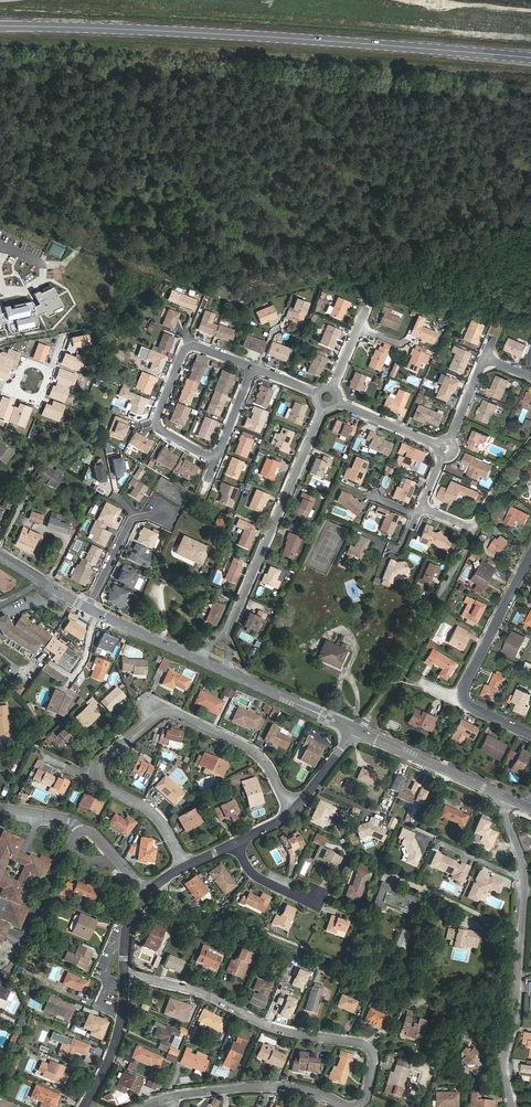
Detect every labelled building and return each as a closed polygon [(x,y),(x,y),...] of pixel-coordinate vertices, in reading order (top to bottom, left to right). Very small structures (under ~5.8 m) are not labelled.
[(3,329),(2,326),(3,326),(2,323),(6,322),(8,331),(10,330),(11,333),(18,331),(18,329),(19,329),(20,331),(27,329),(27,327),(29,327),(29,329),(37,327),(36,325),(37,325),(36,317),(43,312),(44,315),(45,315),(47,317),(54,313),(53,311),(54,310),(55,312),(62,309),(61,307),(62,306),(58,297),(57,298),(56,296),(57,296),(52,287),(51,288),(50,286),(43,289),(44,292),(39,294),(38,292),(33,294),(38,304),(33,307),(33,306),(33,303),(32,304),(31,301),(23,303),(24,305),(22,305),(22,303),(14,305),(14,308),(9,309),(9,305),(3,307),(4,312),(0,313),(0,330),(3,329)] [(197,298),(180,292),(177,301),(194,308),(197,298)] [(309,302),(297,297),(294,307),(291,306),(287,316),(292,317),(293,314),(303,318),(309,302)] [(348,308),(351,303),(338,297),(331,315),(341,320),(343,314),(344,314),(345,312),(345,311),(346,307),(348,308)] [(274,304),(257,311),(262,322),(279,315),(274,304)] [(397,329),(402,319),(390,314),(392,310),(384,306),(382,311),(384,312),(379,324),(387,327),(387,325),(397,329)] [(181,311),(170,307),(164,323),(174,327),(181,311)] [(216,334),(219,324),(212,322),(216,312),(207,308),(199,327),(216,334)] [(477,340),(483,325),(472,320),(463,339),(477,345),(479,341),(477,340)] [(219,324),(216,334),(232,340),(236,329),(220,323),(219,324)] [(338,337),(341,330),(328,325),(320,344),(332,349),(336,340),(334,339),(336,336),(338,337)] [(434,343),(438,334),(421,327),(417,336),(434,343)] [(157,350),(165,353),(167,349),(169,350),(175,335),(165,331),(157,350)] [(267,341),(248,333),(244,344),(263,352),(267,341)] [(89,334),(71,337),(66,350),(74,353),(76,348),(92,345),(89,334)] [(522,358),(527,346),(510,339),(505,350),(518,356),(517,356),(522,358)] [(291,348),(273,341),(269,353),(277,356),(277,354),(280,355),(279,356),(287,359),(291,348)] [(50,347),(38,342),(32,358),(44,363),(50,347)] [(389,356),(391,351),(380,346),(378,351),(376,350),(369,367),(380,371),(387,355),(389,356)] [(157,350),(151,347),(147,357),(154,360),(151,367),(161,371),(168,354),(165,353),(157,350)] [(425,364),(429,355),(413,348),(410,355),(412,356),(407,368),(417,372),(421,362),(425,364)] [(462,374),(470,353),(458,348),(449,368),(462,374)] [(9,349),(7,354),(0,351),(0,365),(10,369),(13,364),(16,365),(20,353),(9,349)] [(319,377),(327,358),(322,356),(324,353),(317,350),(307,372),(319,377)] [(75,357),(64,353),(60,364),(80,371),(86,357),(76,353),(75,357)] [(193,369),(190,377),(199,381),(206,364),(195,359),(192,369),(193,369)] [(395,375),(400,365),(394,363),(390,373),(395,375)] [(5,381),(10,369),(0,365),(0,379),(5,381)] [(78,375),(59,367),(55,379),(58,380),(56,383),(68,388),(70,384),(73,385),(78,375)] [(236,374),(224,369),(222,373),(234,378),(236,374)] [(159,376),(143,370),(140,378),(137,385),(151,391),(156,378),(158,379),(159,376)] [(362,384),(366,376),(356,372),(349,387),(359,391),(362,384)] [(222,373),(216,389),(227,393),(228,394),(231,386),(230,385),(231,383),(232,384),(234,378),(222,373)] [(454,391),(458,382),(445,376),(437,397),(447,401),(451,391),(454,391)] [(501,399),(509,381),(497,376),(491,390),(488,389),(486,393),(501,399)] [(190,403),(199,381),(190,377),(188,377),(180,398),(190,403)] [(68,388),(56,383),(55,386),(52,385),(47,397),(65,404),(70,389),(68,388)] [(274,388),(262,384),(260,388),(261,388),(256,402),(267,406),(274,388)] [(121,393),(132,398),(135,391),(130,389),(124,387),(121,393)] [(227,393),(216,389),(208,409),(220,414),(223,405),(222,405),(223,402),(224,402),(226,397),(225,397),(227,393)] [(403,409),(409,394),(399,390),(395,400),(388,397),(384,407),(400,414),(400,415),(403,416),(406,410),(403,409)] [(150,398),(135,391),(132,398),(133,403),(131,409),(141,413),(146,401),(148,402),(150,398)] [(2,396),(0,402),(0,419),(8,422),(14,407),(10,406),(12,400),(2,396)] [(51,405),(45,403),(41,415),(59,421),(65,405),(53,400),(51,405)] [(184,423),(191,406),(179,401),(172,418),(184,423)] [(494,415),(498,406),(484,401),(481,408),(483,412),(479,414),(477,418),(489,423),(492,415),(494,415)] [(301,420),(307,406),(296,402),(288,420),(301,425),(303,421),(301,420)] [(17,408),(14,407),(8,422),(25,429),(33,408),(19,403),(17,408)] [(248,417),(245,425),(260,431),(266,415),(263,414),(265,408),(255,404),(253,410),(255,411),(253,415),(254,416),(253,419),(248,417)] [(437,425),(441,415),(419,406),(414,418),(423,422),(424,420),(437,425)] [(271,411),(265,408),(263,414),(266,415),(260,431),(263,432),(271,411)] [(129,420),(116,415),(112,425),(116,427),(113,434),(123,438),(128,424),(127,424),(129,420)] [(210,438),(218,419),(206,415),(198,434),(210,438)] [(352,425),(352,426),(336,420),(332,431),(347,437),(349,433),(353,435),(357,426),(352,425)] [(287,448),(294,433),(282,428),(275,445),(279,447),(279,449),(288,453),(290,449),(287,448)] [(487,442),(489,437),(475,430),(469,443),(470,444),(468,448),(479,453),(481,448),(480,448),(482,443),(483,444),(487,442)] [(392,444),(383,440),(383,438),(374,434),(375,433),(370,431),(366,440),(371,441),(369,447),(387,455),(392,444)] [(152,443),(139,435),(135,432),(129,443),(132,445),(146,454),(152,443)] [(236,452),(247,456),(254,439),(242,434),(240,438),(241,439),(236,452)] [(0,443),(0,458),(6,463),(14,453),(0,443)] [(108,455),(114,454),(112,447),(105,443),(108,455)] [(422,459),(424,453),(402,444),(398,453),(405,456),(401,464),(408,467),(409,463),(413,465),(417,457),(422,459)] [(164,445),(157,458),(172,467),(179,456),(167,449),(168,448),(164,445)] [(245,460),(233,455),(226,472),(238,477),(245,460)] [(329,467),(332,459),(324,455),(322,460),(316,458),(310,473),(321,477),(326,465),(329,467)] [(487,477),(492,467),(475,460),(476,458),(472,456),(468,466),(472,467),(468,475),(478,479),(480,474),(487,477)] [(119,457),(110,460),(114,476),(116,477),(119,476),(120,475),(119,471),(122,471),(119,457)] [(184,460),(181,458),(176,467),(179,469),(179,470),(184,473),(185,475),(188,477),(191,477),(192,477),(199,466),(186,458),(184,460)] [(271,460),(267,458),(260,474),(273,480),(278,468),(279,468),(281,463),(271,459),(271,460)] [(345,476),(349,478),(350,476),(360,480),(367,462),(357,458),(351,470),(348,468),(345,476)] [(101,459),(98,459),(94,468),(98,482),(100,483),(101,483),(105,485),(107,482),(101,459)] [(54,471),(44,465),(37,476),(38,477),(38,478),(40,479),(41,479),(44,481),(48,481),(48,484),(55,488),(62,478),(53,472),(54,471)] [(142,477),(139,482),(144,485),(147,480),(142,477)] [(407,503),(414,487),(413,486),(415,482),(406,479),(402,489),(398,487),(393,497),(407,503)] [(238,486),(223,480),(221,484),(222,485),(221,489),(225,491),(221,500),(231,504),(238,486)] [(479,493),(464,486),(452,481),(449,489),(442,487),(439,496),(457,503),(460,496),(462,494),(476,500),(479,493)] [(99,486),(96,490),(103,494),(106,490),(99,486)] [(137,486),(134,492),(139,494),(142,489),(137,486)] [(139,494),(134,502),(145,508),(152,495),(142,489),(139,494)] [(268,500),(270,495),(257,489),(249,507),(260,512),(266,499),(268,500)] [(361,501),(359,503),(349,494),(341,491),(336,501),(342,503),(356,515),(365,505),(361,501)] [(297,512),(307,516),(314,498),(302,493),(300,498),(302,499),(297,512)] [(9,509),(11,502),(5,500),(2,506),(9,509)] [(121,510),(107,502),(99,516),(107,520),(105,523),(105,524),(111,527),(116,518),(113,517),(112,515),(113,513),(115,513),(118,514),(121,510)] [(525,524),(530,515),(512,506),(504,522),(513,526),(517,519),(525,524)] [(399,521),(401,516),(388,511),(378,507),(376,512),(386,516),(380,530),(391,534),(397,520),(399,521)] [(43,516),(31,512),(29,519),(41,523),(43,516)] [(222,518),(219,517),(216,526),(222,529),(228,514),(224,513),(222,518)] [(59,522),(60,520),(50,517),(47,527),(57,530),(59,522)] [(101,528),(104,523),(96,519),(89,531),(94,534),(91,538),(103,545),(110,532),(103,529),(101,528)] [(77,528),(59,522),(57,530),(74,536),(77,528)] [(255,531),(254,530),(255,526),(247,523),(238,545),(248,549),(255,531)] [(447,550),(451,541),(446,539),(446,537),(443,536),(441,531),(435,534),(430,531),(432,527),(426,525),(421,538),(424,539),(424,540),(423,543),(428,545),(430,542),(435,544),(435,545),(447,550)] [(158,534),(145,526),(143,530),(142,532),(138,539),(152,546),(158,534)] [(31,552),(37,540),(40,535),(23,527),(15,544),(31,552)] [(294,555),(301,537),(289,532),(287,538),(288,539),(285,544),(286,545),(284,551),(294,555)] [(504,549),(509,541),(502,536),(499,540),(497,539),(489,550),(497,555),(502,548),(504,549)] [(350,547),(347,555),(351,557),(352,555),(361,559),(369,541),(359,537),(355,549),(350,547)] [(177,553),(202,565),(209,549),(184,538),(177,553)] [(147,547),(137,541),(134,547),(138,549),(136,552),(132,550),(129,557),(148,567),(153,556),(144,552),(147,547)] [(93,564),(101,549),(91,543),(83,559),(93,564)] [(235,583),(243,567),(240,566),(242,561),(233,558),(224,578),(235,583)] [(392,583),(396,574),(400,573),(401,574),(406,573),(407,572),(406,562),(404,562),(395,563),(395,561),(390,559),(383,579),(392,583)] [(483,561),(480,566),(492,573),(494,569),(483,561)] [(345,562),(342,567),(349,570),(351,565),(345,562)] [(437,573),(440,568),(430,563),(422,579),(429,583),(434,572),(437,573)] [(82,585),(90,571),(77,564),(75,568),(74,567),(70,574),(71,575),(69,578),(82,585)] [(135,572),(123,566),(119,573),(119,574),(117,578),(128,584),(135,572)] [(273,587),(280,570),(270,566),(263,583),(271,586),(273,587)] [(490,576),(492,573),(480,566),(471,580),(483,588),(486,583),(484,582),(488,575),(490,576)] [(5,591),(8,587),(11,589),(15,583),(15,580),(0,571),(0,588),(5,591)] [(55,577),(61,580),(64,574),(58,571),(55,577)] [(120,607),(128,591),(113,584),(111,588),(113,589),(107,600),(120,607)] [(477,623),(485,605),(471,598),(465,610),(470,612),(467,618),(468,618),(475,622),(477,623)] [(215,625),(224,605),(214,601),(206,621),(215,625)] [(256,631),(261,617),(250,612),(244,626),(256,631)] [(14,627),(6,613),(0,616),(0,632),(2,636),(35,657),(42,646),(14,627)] [(67,617),(76,622),(78,617),(70,613),(67,617)] [(52,637),(21,616),(14,627),(42,646),(45,647),(52,637)] [(64,629),(81,640),(86,631),(70,620),(64,629)] [(464,637),(466,634),(456,628),(448,643),(462,651),(469,640),(464,637)] [(516,657),(526,639),(513,633),(508,643),(510,644),(508,648),(506,647),(504,651),(516,657)] [(111,655),(118,640),(103,634),(96,648),(111,655)] [(80,659),(81,658),(52,637),(45,647),(44,647),(55,655),(53,659),(55,660),(54,662),(58,665),(59,664),(69,670),(78,657),(80,659)] [(340,665),(346,651),(325,641),(318,658),(323,660),(324,658),(340,665)] [(446,679),(456,664),(433,649),(425,662),(429,664),(431,661),(445,670),(441,676),(446,679)] [(146,675),(147,661),(127,660),(127,657),(122,657),(122,671),(133,671),(133,674),(146,675)] [(101,682),(109,663),(96,658),(94,663),(97,664),(91,677),(101,682)] [(170,661),(163,658),(158,669),(165,672),(170,661)] [(67,681),(45,665),(42,669),(63,685),(67,681)] [(185,690),(190,680),(169,671),(162,684),(172,689),(174,685),(185,690)] [(492,699),(495,701),(506,679),(496,674),(489,689),(486,687),(482,695),(488,698),(489,696),(493,697),(492,699)] [(73,683),(70,689),(77,692),(79,687),(73,683)] [(14,690),(19,694),(24,689),(19,685),(14,690)] [(123,700),(126,696),(117,687),(100,703),(109,712),(113,709),(112,708),(122,699),(123,700)] [(230,698),(233,691),(228,688),(224,695),(230,698)] [(530,695),(519,689),(515,697),(512,696),(509,702),(512,704),(514,701),(519,703),(516,710),(525,715),(528,707),(526,706),(530,695)] [(217,715),(223,703),(201,692),(196,702),(205,707),(205,709),(217,715)] [(62,716),(70,699),(58,693),(51,711),(62,716)] [(85,701),(80,697),(76,703),(80,706),(85,701)] [(89,705),(93,710),(97,707),(95,705),(97,703),(92,698),(86,703),(89,706),(89,705)] [(30,703),(27,705),(33,716),(37,714),(30,703)] [(95,718),(98,715),(93,710),(89,705),(89,706),(76,718),(80,722),(78,724),(83,729),(88,725),(86,723),(93,716),(95,718)] [(264,712),(269,714),(271,708),(265,705),(263,709),(265,709),(264,712)] [(260,718),(238,708),(232,721),(243,726),(244,724),(255,729),(260,718)] [(277,712),(272,709),(269,717),(274,719),(277,712)] [(414,710),(409,720),(416,723),(431,731),(437,719),(422,711),(421,713),(414,710)] [(10,724),(9,720),(6,720),(6,715),(0,716),(0,725),(10,724)] [(473,739),(479,728),(461,720),(452,738),(459,742),(463,734),(473,739)] [(10,724),(0,725),(0,735),(8,733),(8,728),(10,728),(10,724)] [(285,749),(290,738),(276,731),(278,729),(272,726),(265,739),(285,749)] [(60,749),(73,737),(65,728),(56,737),(53,733),(47,739),(50,743),(52,741),(60,749)] [(179,745),(183,733),(170,729),(169,732),(162,730),(158,743),(167,745),(168,742),(179,745)] [(12,742),(10,733),(8,733),(0,735),(0,744),(1,744),(1,748),(11,747),(11,743),(12,742)] [(499,759),(506,745),(487,735),(480,749),(499,759)] [(319,755),(323,747),(311,741),(312,739),(308,737),(303,746),(307,748),(301,760),(308,764),(309,762),(313,764),(318,754),(319,755)] [(521,775),(530,758),(530,754),(522,749),(510,769),(521,775)] [(211,771),(222,776),(227,767),(221,764),(222,762),(204,754),(198,765),(205,768),(203,772),(209,775),(211,771)] [(178,756),(174,765),(180,767),(184,759),(178,756)] [(147,780),(153,767),(141,762),(143,759),(139,757),(136,762),(140,764),(136,771),(132,770),(130,774),(134,776),(135,774),(147,780)] [(164,770),(167,763),(162,760),(159,768),(164,770)] [(373,784),(376,776),(361,770),(357,779),(367,783),(367,782),(373,784)] [(63,779),(62,781),(45,773),(41,780),(35,776),(33,779),(62,794),(68,781),(63,779)] [(232,784),(239,782),(236,776),(230,779),(232,784)] [(390,790),(398,793),(405,778),(401,776),(400,778),(399,780),(395,778),(390,790)] [(173,799),(180,791),(165,777),(158,785),(162,789),(160,791),(165,796),(167,794),(173,799)] [(258,793),(259,792),(256,782),(255,783),(253,779),(242,783),(250,807),(261,803),(258,793)] [(351,792),(355,784),(350,782),(346,790),(351,792)] [(412,802),(416,794),(401,787),(397,797),(407,801),(407,800),(412,802)] [(427,793),(420,789),(414,801),(422,804),(427,793)] [(242,819),(238,812),(230,794),(225,797),(228,803),(214,809),(220,821),(230,816),(234,823),(242,819)] [(93,799),(93,800),(84,795),(80,804),(98,814),(100,810),(96,808),(100,802),(93,799)] [(322,802),(320,801),(311,822),(313,822),(316,814),(317,814),(318,811),(318,810),(322,802)] [(316,814),(313,822),(324,827),(325,825),(326,825),(327,822),(327,820),(329,814),(333,816),(337,808),(322,802),(318,810),(318,811),(317,814),(316,814)] [(441,816),(459,824),(460,823),(465,825),(469,817),(445,806),(441,816)] [(194,824),(200,821),(194,809),(178,818),(185,832),(195,826),(194,824)] [(126,836),(136,823),(128,817),(124,821),(115,815),(109,823),(126,836)] [(490,819),(481,815),(473,833),(482,837),(478,845),(490,849),(497,832),(487,828),(490,819)] [(371,817),(369,822),(359,826),(357,831),(359,838),(368,835),(383,841),(386,835),(384,834),(385,830),(376,826),(378,821),(371,817)] [(394,829),(398,820),(392,817),(388,826),(394,829)] [(420,856),(414,839),(412,838),(414,834),(403,829),(399,838),(403,839),(401,844),(406,847),(409,855),(406,862),(416,866),(420,856)] [(1,942),(10,923),(19,928),(28,909),(19,905),(31,879),(40,883),(50,861),(41,857),(40,860),(30,855),(29,858),(16,852),(21,841),(3,832),(0,838),(0,886),(5,888),(0,900),(0,942),(1,942)] [(292,851),(304,844),(298,832),(286,839),(284,836),(280,838),(284,846),(288,844),(290,848),(287,851),(290,856),(289,865),(293,865),(294,855),(292,851)] [(327,837),(316,832),(312,841),(322,846),(327,837)] [(155,849),(151,848),(152,839),(141,838),(138,860),(153,862),(155,849)] [(336,870),(341,858),(332,854),(332,853),(324,849),(318,861),(336,870)] [(460,882),(467,866),(459,862),(458,865),(457,864),(456,865),(455,864),(455,863),(452,862),(453,860),(440,854),(434,866),(450,874),(449,877),(455,880),(460,882)] [(370,868),(360,864),(358,871),(368,874),(370,868)] [(227,892),(236,886),(227,873),(224,875),(219,867),(210,873),(216,882),(218,881),(227,892)] [(496,888),(498,889),(500,885),(500,884),(498,883),(499,881),(493,878),(492,878),(490,877),(490,876),(486,877),(485,872),(479,870),(477,871),(474,879),(475,882),(472,883),(466,896),(475,900),(479,891),(489,887),(491,884),(496,886),(496,888)] [(358,901),(368,874),(358,871),(352,888),(349,887),(346,896),(358,901)] [(196,876),(185,885),(196,900),(203,895),(206,898),(208,898),(210,897),(210,895),(196,876)] [(441,887),(453,892),(456,886),(444,881),(441,887)] [(96,891),(98,887),(86,882),(85,886),(76,883),(74,886),(66,883),(64,890),(61,889),(60,892),(70,896),(71,893),(88,900),(92,890),(96,891)] [(381,882),(373,906),(384,910),(387,904),(400,908),(399,911),(410,915),(416,898),(404,894),(403,899),(390,894),(392,886),(381,882)] [(262,894),(260,899),(249,894),(247,898),(243,896),(240,903),(244,905),(245,903),(263,912),(270,898),(262,894)] [(287,929),(295,910),(286,905),(280,917),(276,915),(272,923),(277,925),(277,924),(287,929)] [(84,937),(92,920),(80,915),(73,932),(84,937)] [(345,932),(348,922),(331,917),(327,930),(336,933),(337,929),(345,932)] [(156,952),(165,932),(153,927),(149,936),(152,937),(147,949),(156,952)] [(477,945),(480,931),(461,927),(460,930),(452,928),(450,937),(447,937),(446,939),(451,940),(450,944),(453,945),(453,946),(463,948),(463,942),(477,945)] [(85,969),(92,952),(79,946),(75,956),(67,953),(64,960),(85,969)] [(215,969),(220,957),(207,952),(208,948),(203,946),(197,961),(215,969)] [(243,974),(252,954),(240,950),(235,962),(231,961),(226,971),(230,973),(232,969),(243,974)] [(271,958),(263,954),(261,959),(264,961),(263,963),(268,965),(271,958)] [(179,973),(184,962),(169,956),(164,967),(179,973)] [(309,975),(298,969),(290,985),(302,990),(309,975)] [(62,983),(67,973),(62,971),(58,981),(62,983)] [(67,973),(62,983),(79,990),(84,992),(88,982),(67,973)] [(271,987),(257,980),(254,989),(259,991),(257,996),(252,993),(249,1002),(262,1008),(271,987)] [(9,991),(0,987),(0,996),(6,999),(9,991)] [(305,1010),(316,1013),(323,991),(312,988),(305,1010)] [(298,1000),(287,996),(280,1014),(290,1018),(298,1000)] [(352,1012),(357,1002),(342,996),(337,1006),(352,1012)] [(50,997),(45,1011),(55,1015),(56,1013),(66,1017),(66,1019),(68,1020),(74,1007),(50,997)] [(170,1000),(168,1005),(177,1008),(179,1003),(170,1000)] [(185,1021),(190,1007),(179,1003),(177,1008),(168,1005),(165,1014),(185,1021)] [(381,1012),(380,1014),(370,1009),(364,1021),(380,1028),(386,1014),(381,1012)] [(221,1032),(226,1021),(204,1010),(198,1021),(221,1032)] [(413,1012),(407,1010),(401,1031),(406,1032),(405,1034),(421,1039),(426,1022),(420,1019),(418,1025),(414,1024),(413,1028),(408,1027),(413,1012)] [(89,1015),(85,1024),(93,1028),(91,1034),(101,1039),(107,1024),(103,1022),(103,1020),(99,1018),(98,1019),(89,1015)] [(20,1018),(17,1024),(23,1027),(26,1021),(20,1018)] [(178,1036),(179,1032),(167,1027),(155,1022),(153,1026),(157,1028),(154,1036),(161,1040),(160,1043),(169,1047),(174,1035),(178,1036)] [(451,1027),(447,1037),(450,1039),(451,1034),(458,1039),(460,1033),(451,1027)] [(20,1033),(15,1030),(11,1038),(16,1041),(20,1033)] [(86,1055),(89,1046),(71,1039),(70,1039),(68,1038),(65,1044),(63,1043),(59,1053),(71,1058),(74,1050),(86,1055)] [(234,1070),(246,1041),(239,1038),(236,1043),(233,1042),(223,1065),(234,1070)] [(284,1058),(286,1054),(266,1046),(267,1045),(262,1043),(257,1056),(268,1061),(267,1062),(278,1066),(282,1057),(284,1058)] [(159,1066),(162,1058),(137,1047),(132,1057),(151,1065),(152,1063),(159,1066)] [(179,1051),(175,1049),(171,1047),(168,1054),(176,1057),(179,1051)] [(189,1053),(191,1050),(187,1048),(184,1054),(189,1055),(185,1064),(193,1068),(194,1066),(204,1070),(208,1061),(205,1060),(206,1056),(197,1052),(196,1056),(189,1053)] [(473,1056),(477,1052),(473,1049),(470,1052),(466,1049),(462,1052),(466,1056),(462,1061),(465,1064),(461,1068),(466,1072),(469,1069),(473,1073),(477,1069),(473,1065),(478,1060),(473,1056)] [(317,1071),(318,1059),(306,1058),(307,1053),(300,1052),(299,1057),(296,1056),(295,1062),(294,1061),(292,1071),(296,1072),(296,1069),(302,1070),(302,1068),(317,1071)] [(350,1059),(352,1055),(343,1052),(343,1053),(340,1052),(339,1057),(341,1057),(337,1068),(335,1074),(332,1072),(331,1072),(328,1079),(332,1081),(333,1078),(338,1080),(342,1082),(346,1070),(348,1071),(351,1064),(349,1063),(350,1059)] [(173,1064),(176,1057),(168,1054),(165,1060),(173,1064)] [(387,1094),(400,1097),(410,1064),(398,1060),(387,1094)] [(62,1075),(65,1067),(50,1061),(49,1063),(43,1061),(38,1072),(44,1075),(46,1071),(52,1074),(49,1080),(62,1085),(66,1076),(62,1075)] [(522,1076),(530,1077),(530,1061),(529,1061),(528,1066),(521,1065),(521,1069),(522,1076)] [(148,1072),(145,1077),(151,1080),(154,1075),(148,1072)] [(138,1092),(142,1082),(122,1074),(118,1084),(138,1092)] [(156,1087),(158,1083),(149,1079),(146,1086),(154,1090),(156,1087)] [(46,1106),(54,1106),(59,1096),(36,1086),(31,1097),(47,1104),(46,1106)] [(490,1102),(480,1101),(481,1093),(473,1092),(471,1106),(494,1106),(489,1106),(490,1102)] [(457,1106),(457,1093),(436,1093),(436,1106),(457,1106)] [(211,1105),(215,1106),(218,1106),(221,1102),(214,1099),(211,1105)]
